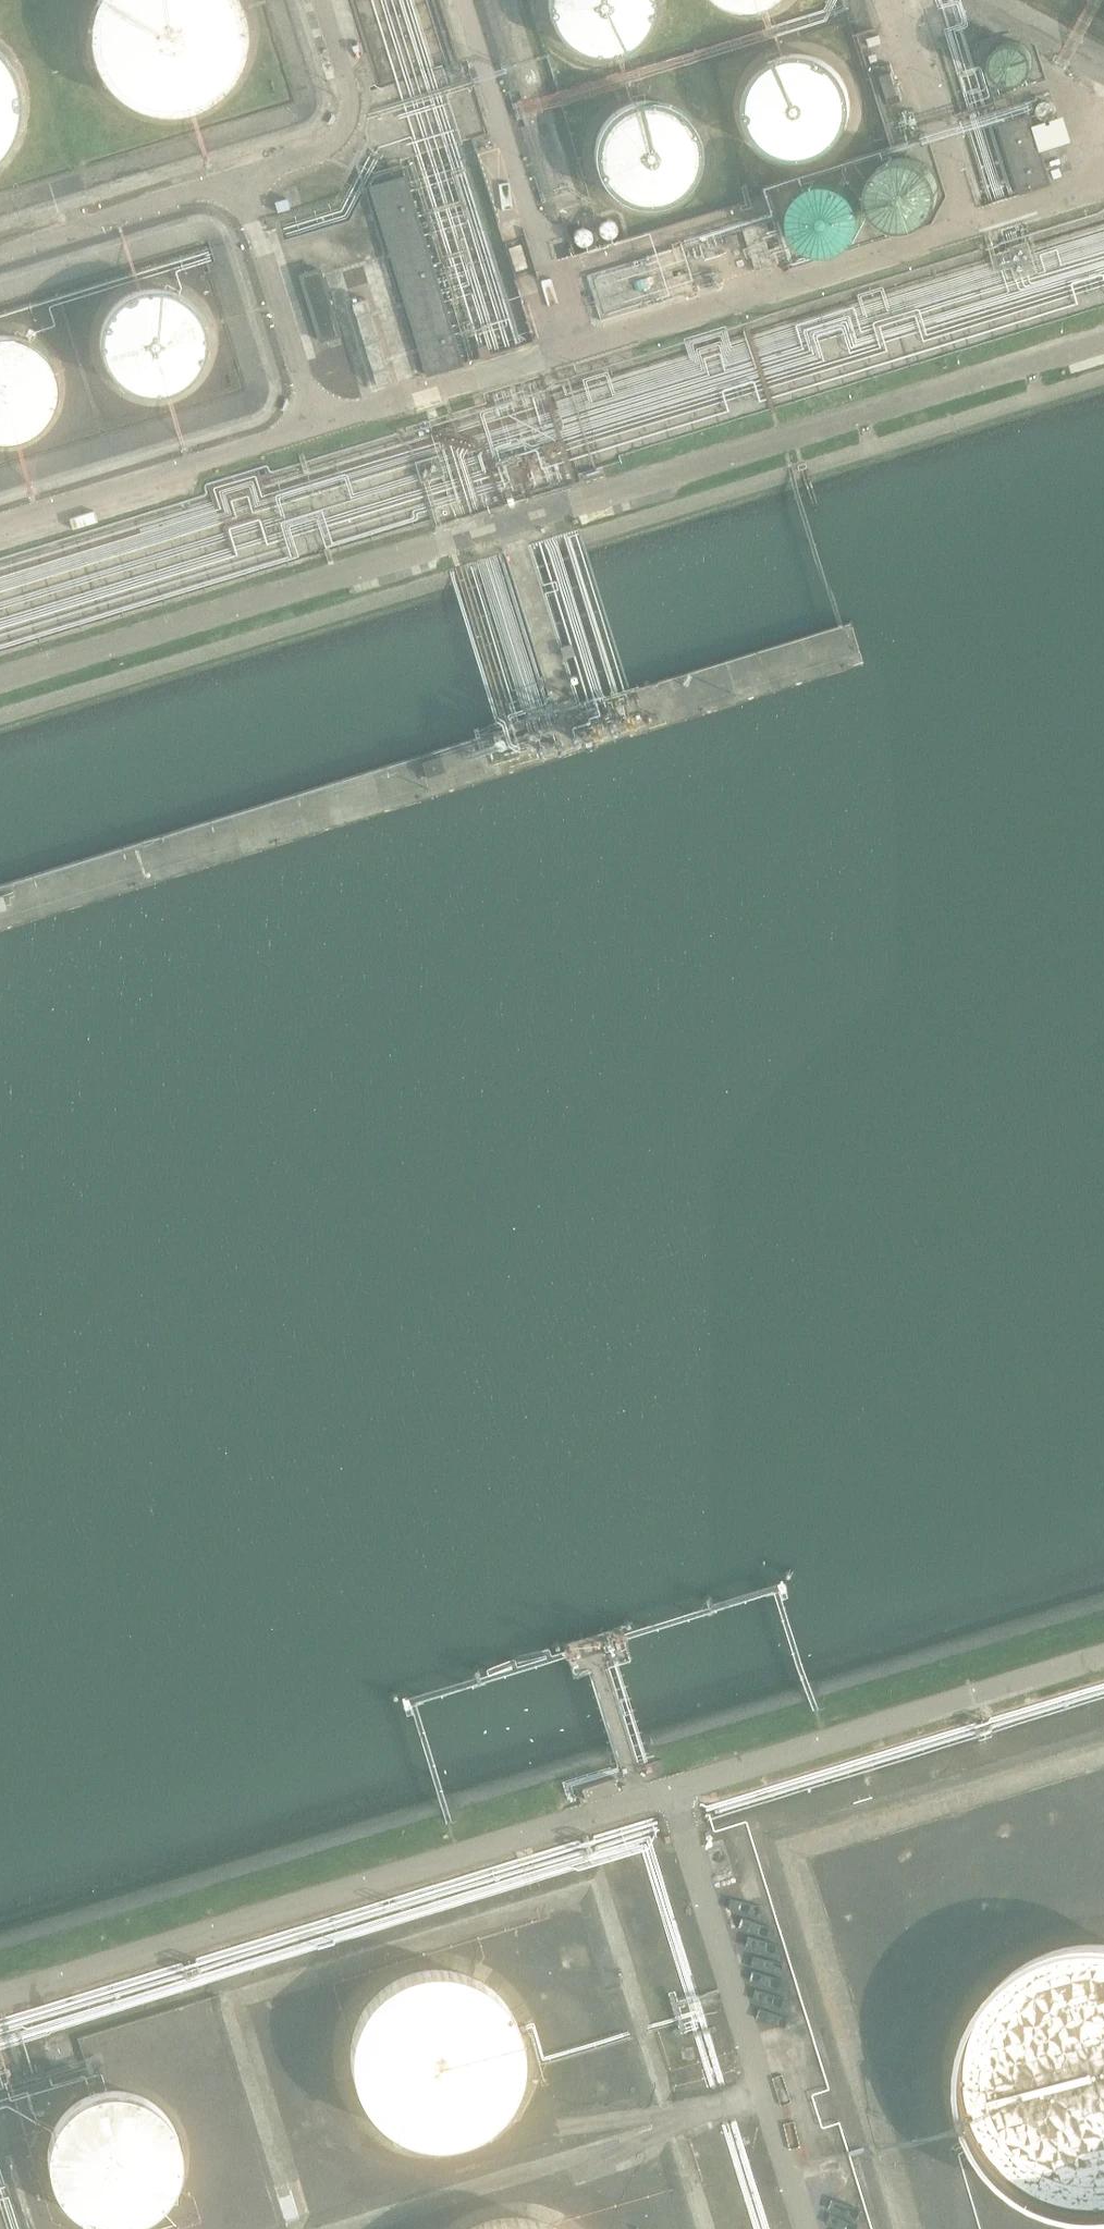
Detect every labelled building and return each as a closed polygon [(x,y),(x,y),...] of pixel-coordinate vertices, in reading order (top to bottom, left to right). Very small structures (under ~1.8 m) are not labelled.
[(252,33),(251,21),(248,10),(244,0),(98,0),(94,9),(91,21),(90,33),(91,45),(94,57),(98,68),(104,79),(112,88),(121,96),(131,103),(141,108),(153,112),(165,113),(177,113),(189,112),(200,108),(211,103),(221,96),(230,88),(238,79),(244,68),(248,57),(251,45),(252,33)] [(547,3),(550,15),(554,23),(561,33),(568,39),(577,44),(583,47),(589,49),(599,50),(613,49),(621,47),(631,43),(639,37),(647,28),(653,17),(656,7),(657,0),(547,0),(547,3)] [(1032,61),(1031,56),(1030,52),(1027,47),(1023,44),(1019,41),(1014,40),(1009,40),(1004,41),(999,44),(996,47),(993,52),(991,57),(991,62),(992,67),(994,71),(998,75),(1002,78),(1006,80),(1012,81),(1017,80),(1021,78),(1025,75),(1029,71),(1031,66),(1032,61)] [(853,100),(853,99),(852,89),(849,78),(844,69),(837,60),(826,52),(819,48),(808,45),(797,44),(789,45),(778,48),(770,52),(760,60),(753,69),(748,78),(745,89),(744,100),(745,109),(748,120),(754,130),(762,139),(769,145),(781,150),(791,153),(800,153),(810,152),(820,149),(828,145),(837,137),(843,130),(848,120),(852,109),(853,100)] [(22,104),(21,92),(18,80),(14,69),(8,58),(0,49),(0,158),(8,149),(14,138),(18,127),(21,115),(22,104)] [(702,146),(702,145),(701,137),(698,126),(694,117),(688,109),(680,102),(670,96),(660,92),(650,91),(640,91),(629,94),(618,99),(610,105),(602,115),(597,123),(594,133),(593,143),(593,154),(596,164),(600,173),(607,182),(614,189),(624,195),(634,198),(644,200),(655,199),(665,197),(676,192),(684,185),(692,176),(697,167),(700,158),(702,146)] [(1048,97),(1045,97),(1043,98),(1040,99),(1038,101),(1037,103),(1036,106),(1036,109),(1037,111),(1038,114),(1040,116),(1043,117),(1045,118),(1048,118),(1051,117),(1053,116),(1055,114),(1056,111),(1057,109),(1057,106),(1056,103),(1055,101),(1053,99),(1051,98),(1048,97)] [(1022,193),(1052,184),(1042,149),(1073,140),(1065,113),(1035,123),(1032,110),(1000,120),(1022,193)] [(925,188),(925,187),(924,181),(923,176),(919,170),(917,167),(909,161),(903,159),(898,159),(892,159),(888,160),(882,163),(878,166),(874,170),(871,176),(869,185),(869,190),(870,196),(873,201),(875,205),(880,209),(884,212),(891,214),(895,215),(901,214),(907,213),(915,208),(919,204),(922,199),(924,193),(925,188)] [(369,186),(427,377),(464,366),(406,175),(369,186)] [(850,213),(850,212),(850,207),(848,201),(845,196),(842,191),(837,187),(833,184),(823,182),(817,181),(811,183),(805,185),(800,189),(796,193),(793,198),(791,204),(790,210),(790,215),(791,221),(794,226),(797,231),(801,235),(806,238),(811,240),(817,242),(823,242),(829,240),(834,238),(840,234),(844,230),(847,224),(849,218),(850,213)] [(319,343),(342,336),(321,267),(298,274),(319,343)] [(207,353),(209,343),(208,333),(206,323),(202,314),(197,306),(190,299),(181,293),(172,289),(163,287),(153,286),(143,287),(133,290),(124,295),(117,301),(110,309),(105,318),(102,327),(100,337),(101,347),(103,357),(107,366),(112,374),(119,381),(128,387),(137,391),(146,393),(156,394),(166,393),(176,390),(185,385),(192,379),(199,371),(204,362),(207,353)] [(366,300),(352,304),(377,386),(391,382),(366,300)] [(60,391),(60,381),(58,371),(54,361),(48,352),(40,345),(32,339),(22,335),(12,333),(1,333),(0,333),(0,442),(4,443),(15,442),(25,439),(34,435),(43,428),(50,420),(55,412),(59,402),(60,391)] [(618,1790),(614,1777),(582,1787),(586,1800),(618,1790)] [(1095,1929),(1083,1930),(1064,1932),(1049,1936),(1038,1940),(1023,1948),(1015,1953),(1005,1960),(994,1970),(986,1979),(977,1991),(971,2001),(963,2017),(959,2028),(956,2040),(954,2054),(953,2069),(954,2081),(956,2096),(959,2110),(964,2123),(969,2134),(977,2147),(987,2160),(994,2168),(1005,2177),(1019,2187),(1027,2192),(1040,2198),(1052,2202),(1066,2206),(1080,2208),(1093,2209),(1103,2208),(1103,1930),(1095,1929)] [(523,2050),(523,2048),(522,2032),(519,2023),(516,2015),(509,2000),(498,1987),(487,1978),(479,1973),(471,1969),(457,1964),(449,1963),(436,1962),(425,1963),(418,1964),(404,1969),(395,1973),(388,1978),(376,1987),(366,2000),(358,2015),(355,2022),(353,2032),(351,2048),(353,2065),(355,2075),(358,2082),(366,2096),(376,2109),(389,2120),(404,2128),(418,2132),(425,2134),(436,2134),(449,2134),(457,2132),(471,2128),(485,2120),(498,2109),(509,2096),(516,2082),(521,2066),(523,2050)] [(183,2149),(183,2148),(182,2136),(179,2124),(174,2113),(165,2102),(159,2096),(146,2088),(133,2083),(119,2081),(105,2082),(93,2086),(83,2091),(75,2096),(71,2100),(62,2110),(56,2122),(52,2135),(51,2148),(52,2159),(55,2171),(61,2183),(69,2194),(80,2203),(90,2208),(102,2212),(115,2214),(128,2213),(142,2209),(153,2203),(162,2196),(170,2187),(177,2176),(181,2162),(183,2149)] [(565,2227),(551,2219),(541,2215),(533,2213),(523,2211),(515,2211),(504,2211),(494,2213),(479,2218),(464,2226),(460,2228),(567,2228),(565,2227)]
